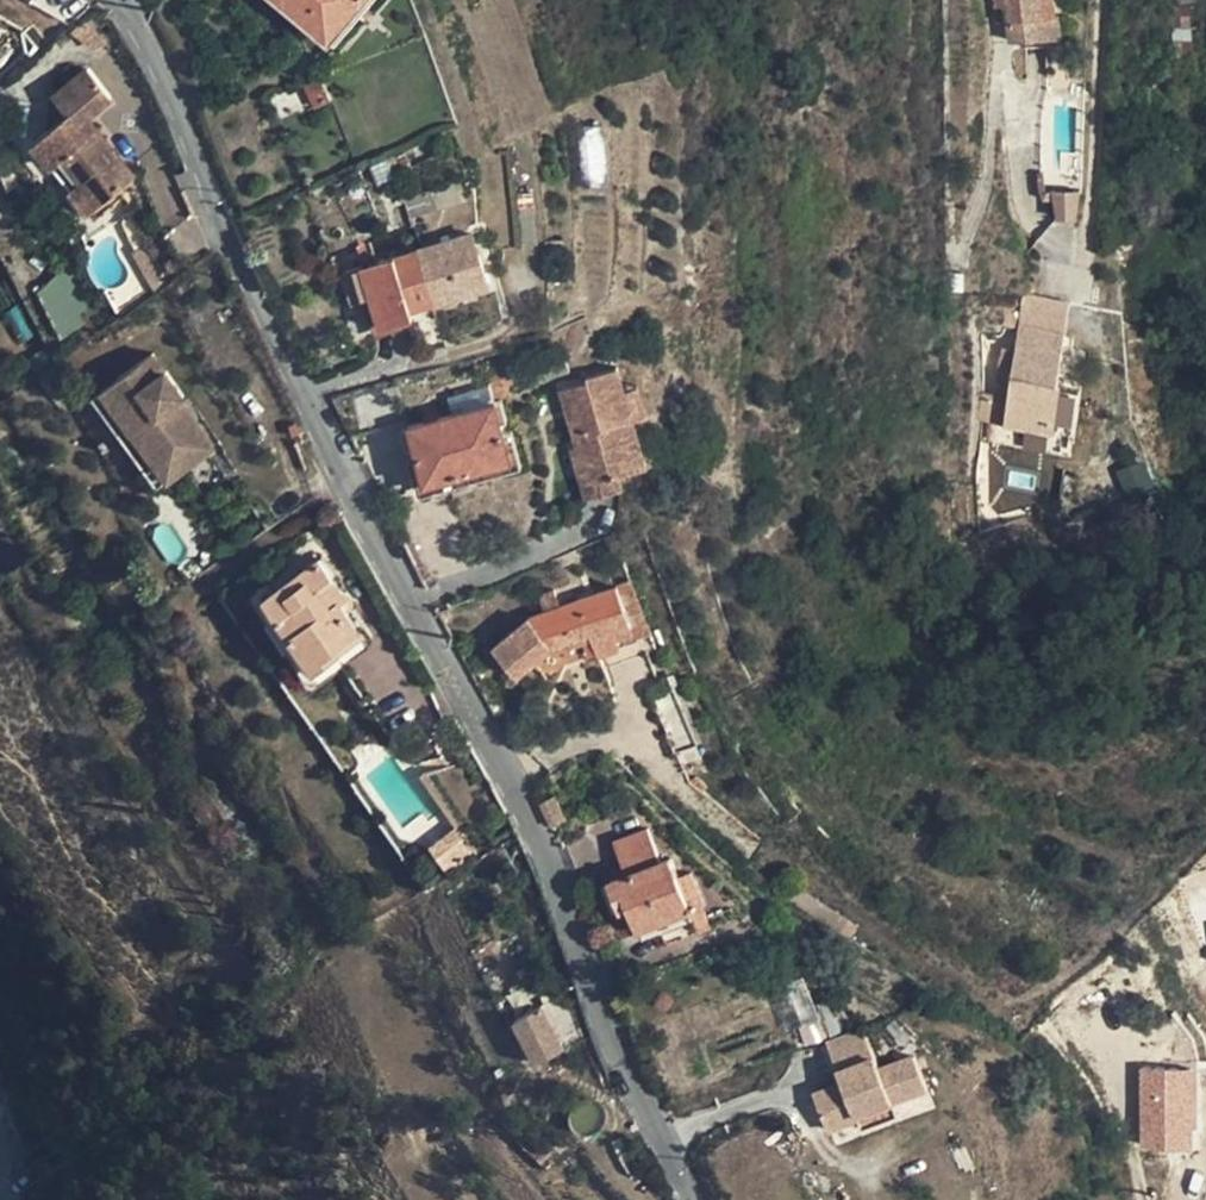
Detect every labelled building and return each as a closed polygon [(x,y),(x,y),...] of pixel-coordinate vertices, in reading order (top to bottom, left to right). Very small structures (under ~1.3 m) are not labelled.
[(328,38),(361,0),(282,0),(328,38)] [(995,6),(1005,5),(1007,20),(1009,41),(1048,36),(1045,15),(1056,14),(1054,0),(995,0),(995,6)] [(1005,5),(995,6),(997,21),(1007,20),(1005,5)] [(1045,15),(1048,36),(1062,34),(1059,13),(1056,14),(1045,15)] [(80,127),(89,120),(112,102),(86,70),(52,97),(68,115),(70,114),(80,127)] [(330,99),(320,77),(304,85),(314,107),(330,99)] [(33,143),(89,213),(118,190),(135,176),(97,129),(88,136),(80,127),(70,114),(68,115),(33,143)] [(88,136),(97,129),(89,120),(80,127),(88,136)] [(602,123),(575,126),(581,187),(607,184),(602,123)] [(1056,218),(1076,216),(1079,199),(1079,188),(1052,190),(1056,218)] [(95,222),(125,198),(118,190),(89,213),(95,222)] [(489,282),(472,231),(367,265),(376,291),(371,293),(381,325),(413,315),(410,308),(489,282)] [(376,291),(367,265),(352,271),(361,296),(371,293),(376,291)] [(92,321),(64,272),(32,291),(60,339),(92,321)] [(1064,335),(1024,330),(1017,382),(1029,383),(1023,427),(1052,431),(1064,335)] [(93,396),(157,487),(212,448),(179,401),(185,398),(153,353),(93,396)] [(561,389),(577,444),(572,446),(583,482),(619,471),(648,462),(633,416),(647,412),(639,383),(624,388),(617,366),(588,375),(589,380),(561,389)] [(495,401),(407,426),(424,484),(511,460),(495,401)] [(619,471),(583,482),(588,496),(624,485),(619,471)] [(263,597),(314,668),(341,649),(363,634),(340,602),(347,597),(318,557),(268,593),(263,597)] [(560,605),(554,588),(530,597),(536,614),(529,617),(492,647),(516,676),(551,645),(589,630),(592,638),(596,651),(650,630),(630,578),(560,605)] [(243,593),(252,605),(263,597),(268,593),(260,580),(243,593)] [(302,676),(314,668),(263,597),(252,605),(302,676)] [(551,645),(556,652),(592,638),(589,630),(551,645)] [(341,649),(314,668),(302,676),(312,689),(350,662),(341,649)] [(695,743),(698,741),(669,673),(647,682),(676,751),(695,743)] [(680,762),(699,754),(695,743),(676,751),(680,762)] [(448,872),(497,838),(459,763),(426,775),(461,825),(456,829),(430,847),(448,872)] [(426,775),(419,777),(456,829),(461,825),(426,775)] [(641,928),(657,922),(691,908),(696,919),(707,913),(701,902),(705,900),(690,871),(679,874),(671,854),(662,856),(650,825),(615,839),(628,872),(611,878),(623,909),(633,906),(641,928)] [(661,933),(696,919),(691,908),(657,922),(661,933)] [(711,926),(707,913),(696,919),(701,930),(711,926)] [(802,960),(684,1006),(711,1075),(828,1031),(802,960)] [(539,1063),(566,1049),(546,1010),(519,1024),(539,1063)] [(848,1029),(810,1043),(826,1084),(797,1095),(811,1133),(841,1122),(839,1118),(876,1103),(911,1089),(898,1057),(864,1070),(848,1029)] [(1199,1149),(1203,1069),(1150,1067),(1147,1147),(1199,1149)] [(882,1118),(876,1103),(839,1118),(841,1122),(845,1132),(882,1118)]
